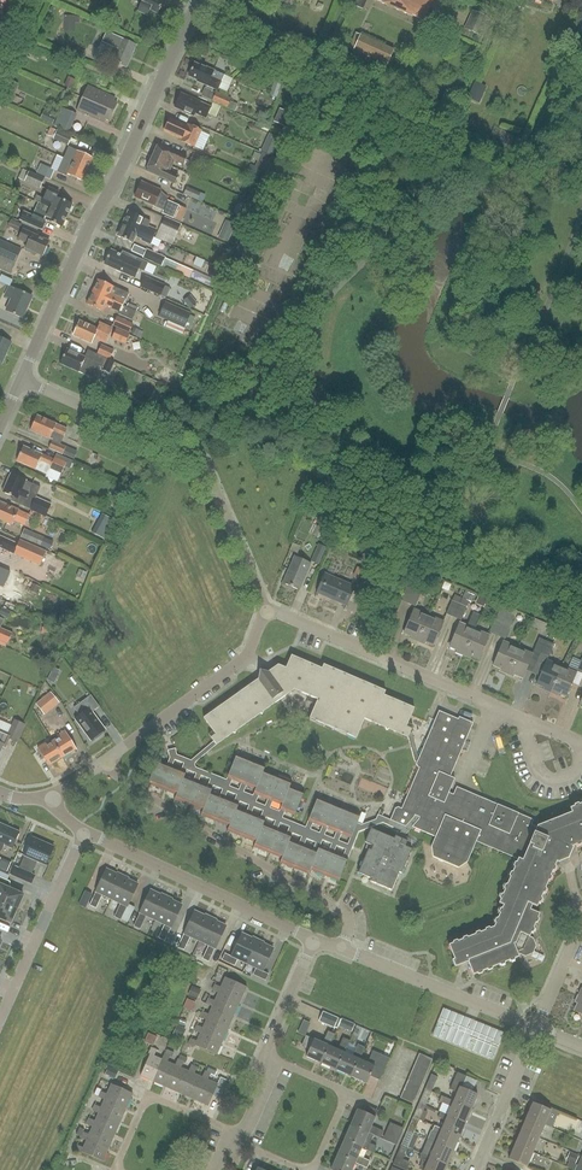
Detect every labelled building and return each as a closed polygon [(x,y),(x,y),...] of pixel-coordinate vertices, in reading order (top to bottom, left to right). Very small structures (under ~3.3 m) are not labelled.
[(137,11),(147,15),(150,10),(158,13),(163,1),(162,0),(142,0),(137,11)] [(368,0),(357,0),(355,6),(363,10),(368,0)] [(424,21),(433,0),(374,0),(424,21)] [(511,4),(525,8),(528,0),(512,0),(511,4)] [(480,36),(488,18),(474,11),(466,30),(480,36)] [(65,19),(64,31),(77,32),(78,20),(65,19)] [(350,48),(387,65),(393,50),(356,34),(350,48)] [(126,68),(136,45),(121,38),(114,53),(116,54),(113,62),(126,68)] [(83,59),(86,52),(69,45),(66,52),(83,59)] [(345,52),(337,49),(335,55),(343,58),(345,52)] [(218,90),(221,82),(211,77),(214,70),(203,66),(203,67),(194,63),(189,75),(201,80),(200,82),(218,90)] [(72,89),(76,80),(68,77),(65,86),(72,89)] [(282,83),(275,80),(270,95),(277,97),(282,83)] [(11,81),(2,100),(10,104),(20,85),(11,81)] [(479,104),(487,87),(475,82),(467,100),(478,105),(478,103),(479,104)] [(109,121),(117,103),(114,101),(115,98),(87,86),(77,111),(104,123),(106,119),(109,121)] [(216,92),(212,101),(227,108),(231,99),(216,92)] [(206,118),(211,107),(181,93),(175,107),(194,115),(195,113),(206,118)] [(68,133),(76,115),(61,108),(53,126),(68,133)] [(283,125),(289,112),(281,109),(275,122),(283,125)] [(41,119),(53,124),(56,118),(44,112),(41,119)] [(188,126),(170,118),(164,131),(182,139),(181,141),(195,147),(203,130),(189,124),(188,126)] [(71,137),(56,130),(53,139),(68,145),(71,137)] [(280,138),(269,133),(261,151),(271,156),(280,138)] [(515,154),(521,139),(509,134),(502,149),(515,154)] [(153,157),(172,166),(174,160),(184,164),(187,156),(158,144),(153,157)] [(71,162),(87,169),(93,158),(76,150),(76,151),(69,148),(67,153),(74,156),(71,162)] [(194,153),(189,163),(202,169),(206,159),(194,153)] [(169,171),(172,166),(153,157),(147,170),(175,182),(178,175),(169,171)] [(82,181),(87,169),(71,162),(69,168),(62,165),(59,170),(66,173),(82,181)] [(271,169),(258,163),(255,168),(251,166),(247,176),(264,183),(271,169)] [(49,178),(53,170),(40,164),(36,172),(49,178)] [(30,171),(26,181),(41,188),(46,178),(30,171)] [(161,190),(142,182),(135,197),(154,206),(154,207),(164,211),(163,214),(181,222),(187,209),(168,201),(168,199),(159,195),(161,190)] [(50,208),(67,215),(72,204),(56,197),(59,192),(48,187),(43,199),(37,196),(34,201),(50,208)] [(197,200),(200,193),(186,187),(183,194),(197,200)] [(62,227),(67,215),(50,208),(34,201),(41,204),(35,217),(24,212),(21,220),(42,229),(46,220),(62,227)] [(214,234),(219,223),(222,224),(226,216),(196,203),(188,223),(214,234)] [(123,223),(154,237),(157,230),(149,226),(151,222),(144,219),(145,218),(129,211),(123,223)] [(165,217),(156,238),(172,245),(181,224),(165,217)] [(22,224),(16,222),(11,220),(10,222),(7,228),(12,231),(13,229),(19,231),(22,224)] [(226,221),(218,238),(228,242),(236,225),(226,221)] [(151,244),(154,237),(123,223),(117,236),(133,243),(136,236),(142,239),(142,240),(151,244)] [(43,255),(49,241),(23,229),(18,238),(28,242),(25,247),(43,255)] [(15,263),(21,249),(6,242),(0,256),(15,263)] [(143,258),(146,249),(134,244),(130,252),(143,258)] [(162,266),(166,257),(147,249),(146,249),(143,258),(162,266)] [(111,250),(105,264),(135,277),(139,268),(144,270),(148,262),(138,258),(137,261),(130,258),(131,255),(123,251),(122,254),(111,250)] [(174,272),(177,265),(178,264),(178,263),(166,257),(162,266),(174,272)] [(0,261),(0,270),(9,274),(12,266),(0,261)] [(174,272),(185,277),(190,279),(193,270),(178,264),(177,265),(174,272)] [(165,286),(145,277),(141,286),(161,295),(165,286)] [(129,294),(98,280),(87,305),(103,311),(105,306),(111,309),(119,313),(119,314),(132,320),(136,311),(137,311),(139,308),(129,303),(127,307),(124,306),(129,294)] [(22,318),(32,296),(9,286),(5,295),(12,298),(6,310),(22,318)] [(185,327),(190,316),(191,314),(165,302),(159,317),(185,329),(185,327)] [(113,326),(129,333),(133,325),(117,318),(113,326)] [(79,320),(73,334),(92,342),(94,337),(105,342),(112,328),(100,323),(97,328),(79,320)] [(130,335),(116,329),(112,339),(125,345),(130,335)] [(2,365),(12,343),(0,338),(0,364),(2,365)] [(98,353),(89,349),(85,357),(67,349),(61,363),(95,378),(100,365),(104,367),(103,369),(111,373),(116,361),(111,358),(115,349),(102,343),(98,353)] [(164,383),(173,376),(168,370),(160,378),(164,383)] [(50,438),(50,440),(53,441),(50,448),(70,456),(73,449),(61,444),(68,428),(37,415),(31,430),(50,438)] [(42,454),(24,446),(17,461),(48,474),(50,469),(61,474),(64,466),(70,468),(73,461),(57,454),(55,459),(42,454)] [(144,470),(142,476),(148,479),(151,473),(144,470)] [(35,498),(36,496),(29,493),(30,491),(34,484),(27,480),(11,473),(3,492),(17,498),(16,502),(24,506),(30,509),(35,498)] [(138,484),(135,490),(142,493),(145,487),(138,484)] [(135,490),(133,496),(139,499),(142,493),(135,490)] [(182,513),(188,500),(167,490),(161,503),(182,513)] [(51,505),(35,498),(30,509),(46,516),(51,505)] [(12,525),(14,521),(24,525),(29,514),(19,510),(19,509),(0,501),(0,519),(12,525)] [(126,511),(123,517),(130,520),(133,514),(126,511)] [(170,538),(176,527),(155,516),(149,528),(170,538)] [(123,517),(120,523),(127,526),(130,520),(123,517)] [(143,541),(164,551),(170,538),(149,528),(143,541)] [(43,538),(23,529),(20,537),(40,546),(43,538)] [(1,547),(42,563),(47,550),(20,539),(19,543),(0,535),(0,548),(1,547)] [(326,547),(319,544),(311,561),(318,565),(326,547)] [(109,550),(106,556),(112,559),(115,553),(109,550)] [(126,565),(148,577),(154,564),(132,553),(126,565)] [(299,590),(311,564),(295,557),(284,583),(299,590)] [(102,563),(100,570),(106,573),(109,566),(102,563)] [(21,574),(0,565),(0,582),(15,588),(21,574)] [(361,579),(365,570),(357,567),(353,576),(361,579)] [(100,570),(97,576),(103,579),(106,573),(100,570)] [(419,585),(425,577),(416,571),(410,579),(419,585)] [(355,587),(326,574),(318,593),(347,605),(355,587)] [(90,590),(88,597),(94,600),(97,593),(90,590)] [(414,590),(408,603),(416,606),(422,593),(414,590)] [(484,608),(488,599),(479,595),(475,604),(484,608)] [(88,597),(85,603),(91,606),(94,600),(88,597)] [(454,617),(460,603),(452,600),(446,614),(454,617)] [(460,603),(454,617),(461,620),(467,606),(460,603)] [(0,612),(0,615),(8,618),(11,612),(2,608),(0,612)] [(418,641),(429,615),(414,609),(404,633),(412,636),(411,638),(418,641)] [(498,636),(507,614),(500,611),(490,633),(498,636)] [(481,616),(474,613),(468,626),(475,629),(481,616)] [(507,614),(498,636),(505,639),(515,617),(507,614)] [(429,615),(418,641),(425,644),(426,642),(433,645),(443,621),(429,615)] [(464,655),(475,629),(459,623),(449,647),(457,650),(456,652),(464,655)] [(42,627),(42,634),(55,636),(56,629),(42,627)] [(0,628),(0,644),(5,646),(11,633),(0,628)] [(475,629),(464,655),(471,658),(472,656),(479,659),(489,636),(475,629)] [(541,654),(546,641),(539,638),(533,651),(534,651),(532,654),(518,648),(507,673),(514,677),(515,674),(523,677),(528,665),(535,668),(541,654)] [(551,692),(562,667),(547,660),(549,658),(548,657),(553,644),(546,641),(541,654),(535,668),(542,672),(537,683),(544,687),(543,689),(551,692)] [(507,673),(518,648),(503,642),(493,665),(501,668),(500,670),(507,673)] [(127,660),(118,649),(100,663),(108,674),(127,660)] [(232,782),(235,776),(230,774),(227,780),(196,768),(195,764),(196,762),(197,763),(217,745),(295,690),(318,700),(310,718),(357,738),(365,719),(409,737),(411,732),(414,726),(409,724),(415,708),(385,695),(386,691),(324,664),(322,668),(292,655),(286,668),(279,665),(204,718),(214,732),(209,735),(214,742),(192,761),(177,755),(175,748),(168,751),(170,758),(168,762),(172,764),(174,759),(183,762),(181,768),(186,769),(196,773),(193,778),(198,780),(201,775),(210,778),(208,784),(213,786),(213,785),(222,789),(220,794),(225,796),(228,791),(237,794),(235,800),(239,801),(239,800),(249,804),(247,809),(252,812),(254,806),(263,810),(261,815),(266,817),(266,816),(275,820),(273,825),(278,827),(280,822),(289,826),(287,831),(292,833),(292,832),(302,835),(299,842),(304,844),(307,837),(316,841),(313,848),(318,850),(320,845),(323,838),(332,842),(330,849),(334,851),(335,851),(338,844),(347,848),(344,855),(348,856),(359,831),(384,822),(389,824),(391,819),(382,815),(363,824),(358,822),(353,835),(350,841),(341,838),(343,831),(339,829),(336,836),(326,832),(329,825),(324,823),(322,830),(312,826),(315,820),(310,818),(306,828),(283,818),(287,808),(283,806),(282,808),(273,805),(276,798),(271,796),(268,803),(259,799),(261,792),(256,790),(256,792),(246,788),(249,782),(244,779),(242,786),(232,782)] [(570,667),(577,670),(581,672),(581,658),(581,661),(573,658),(570,667)] [(562,667),(551,692),(558,695),(559,693),(567,696),(576,673),(562,667)] [(99,668),(94,672),(97,678),(103,674),(99,668)] [(144,683),(136,672),(118,686),(126,697),(144,683)] [(103,674),(97,678),(101,683),(107,679),(103,674)] [(134,708),(153,695),(144,683),(126,697),(134,708)] [(45,715),(59,703),(50,692),(36,704),(45,715)] [(117,692),(111,696),(115,702),(120,698),(117,692)] [(95,738),(96,740),(103,734),(102,733),(106,730),(93,712),(100,707),(91,695),(74,708),(80,716),(75,719),(91,741),(95,738)] [(120,698),(115,702),(118,707),(124,703),(120,698)] [(580,804),(578,803),(575,805),(574,806),(570,808),(572,812),(538,826),(537,827),(532,824),(534,820),(457,787),(453,797),(448,795),(455,778),(451,777),(474,723),(460,717),(459,719),(440,711),(420,758),(419,758),(413,733),(411,732),(409,737),(409,738),(416,761),(418,762),(417,764),(420,767),(402,808),(399,807),(396,808),(391,819),(389,824),(404,829),(396,836),(403,839),(404,836),(413,827),(436,837),(432,847),(434,857),(459,868),(467,862),(468,862),(477,841),(519,859),(517,862),(515,863),(514,866),(515,868),(513,872),(511,872),(510,876),(511,877),(508,884),(506,885),(504,888),(505,890),(503,894),(502,894),(500,898),(501,899),(499,903),(504,905),(502,908),(501,909),(499,912),(500,914),(498,918),(496,918),(495,922),(496,923),(494,927),(491,928),(489,927),(486,929),(486,930),(481,932),(480,931),(476,933),(476,934),(468,937),(467,936),(463,938),(463,939),(459,941),(457,940),(454,941),(453,943),(449,945),(455,959),(453,960),(455,967),(469,962),(474,974),(478,973),(479,974),(483,972),(483,971),(488,969),(489,970),(493,969),(493,967),(500,964),(502,965),(505,964),(506,962),(510,960),(512,961),(515,960),(516,958),(520,956),(518,952),(520,951),(526,954),(532,951),(535,945),(532,939),(530,938),(532,932),(534,932),(535,928),(534,927),(536,923),(538,922),(540,919),(539,917),(540,913),(531,909),(533,905),(538,907),(540,903),(541,902),(543,899),(542,897),(544,893),(546,893),(547,889),(546,888),(549,881),(551,880),(552,877),(551,875),(553,871),(555,871),(557,867),(556,866),(557,862),(559,863),(568,859),(570,860),(571,859),(570,858),(574,848),(573,846),(581,843),(581,803),(580,804)] [(2,747),(6,749),(10,741),(17,744),(25,726),(15,721),(9,734),(0,730),(0,752),(2,747)] [(53,741),(63,757),(77,749),(65,730),(58,735),(59,737),(53,741)] [(49,766),(63,757),(53,741),(47,745),(45,743),(38,747),(49,766)] [(230,774),(235,776),(244,779),(252,761),(237,755),(230,774)] [(172,764),(168,762),(158,758),(148,783),(162,789),(172,764)] [(258,785),(264,771),(266,766),(252,761),(244,779),(249,782),(258,785)] [(186,769),(181,768),(172,764),(162,789),(176,794),(184,774),(186,769)] [(271,796),(279,776),(264,771),(258,785),(256,790),(261,792),(271,796)] [(198,780),(193,778),(184,774),(176,794),(174,799),(189,805),(198,780)] [(285,802),(291,787),(293,782),(279,776),(271,796),(276,798),(285,802)] [(213,786),(208,784),(198,780),(189,805),(203,810),(211,790),(213,786)] [(283,806),(287,808),(297,812),(305,793),(291,787),(285,802),(283,806)] [(215,821),(225,796),(220,794),(211,790),(203,810),(201,815),(215,821)] [(229,826),(237,806),(239,801),(235,800),(225,796),(215,821),(229,826)] [(310,818),(315,820),(324,823),(332,804),(318,798),(310,818)] [(324,823),(329,825),(339,829),(346,810),(332,804),(324,823)] [(242,837),(252,812),(247,809),(237,806),(229,826),(227,831),(242,837)] [(353,835),(358,822),(360,815),(346,810),(339,829),(343,831),(353,835)] [(255,842),(264,822),(266,817),(261,815),(252,812),(242,837),(255,842)] [(268,852),(278,827),(273,825),(264,822),(255,842),(254,847),(268,852)] [(2,824),(0,823),(0,852),(2,852),(5,845),(13,848),(20,832),(2,824)] [(282,858),(290,838),(292,833),(287,831),(278,827),(268,852),(282,858)] [(366,843),(368,844),(371,845),(359,873),(372,879),(371,881),(392,890),(400,872),(403,873),(413,849),(406,846),(410,838),(404,836),(403,839),(396,836),(395,839),(372,829),(366,843)] [(46,865),(54,847),(32,837),(24,855),(25,855),(19,868),(15,867),(12,874),(31,883),(35,876),(32,874),(38,861),(46,865)] [(294,868),(304,844),(299,842),(290,838),(282,858),(280,862),(294,868)] [(310,869),(318,850),(313,848),(304,844),(294,868),(309,874),(310,869)] [(324,875),(334,851),(330,849),(320,845),(318,850),(310,869),(324,875)] [(339,881),(348,856),(344,855),(335,851),(334,851),(324,875),(339,881)] [(0,860),(0,869),(7,872),(10,865),(0,860)] [(112,900),(123,877),(107,869),(90,906),(96,909),(102,895),(112,900)] [(17,909),(23,895),(8,889),(11,882),(0,877),(0,902),(17,909)] [(123,877),(112,900),(121,904),(115,917),(121,920),(122,918),(129,921),(137,905),(130,902),(138,884),(123,877)] [(79,903),(86,907),(92,893),(85,890),(79,903)] [(156,921),(167,898),(151,890),(134,926),(140,929),(147,916),(156,921)] [(167,898),(156,921),(165,925),(159,938),(165,941),(182,905),(167,898)] [(17,909),(0,902),(0,918),(11,923),(17,909)] [(200,942),(211,918),(195,911),(178,947),(184,950),(191,937),(200,942)] [(211,918),(200,942),(209,946),(203,959),(209,962),(226,926),(211,918)] [(247,964),(258,941),(243,934),(232,957),(225,954),(222,960),(235,966),(238,960),(247,964)] [(258,941),(247,964),(256,968),(253,975),(266,981),(269,974),(263,971),(274,948),(258,941)] [(201,970),(198,977),(206,981),(209,974),(201,970)] [(215,984),(212,990),(218,992),(219,991),(241,1000),(247,987),(225,977),(221,987),(215,984)] [(198,999),(201,990),(193,987),(189,996),(198,999)] [(209,998),(206,1004),(213,1006),(213,1005),(235,1014),(241,1000),(219,991),(218,992),(215,1000),(209,998)] [(203,1011),(201,1017),(207,1019),(208,1018),(229,1027),(235,1014),(213,1005),(213,1006),(209,1014),(203,1011)] [(433,1035),(493,1059),(504,1033),(444,1008),(433,1035)] [(337,1020),(322,1013),(319,1021),(334,1028),(337,1020)] [(197,1025),(195,1031),(201,1033),(201,1032),(223,1041),(229,1027),(208,1018),(207,1019),(203,1027),(197,1025)] [(300,1030),(308,1031),(310,1019),(302,1018),(300,1030)] [(330,1046),(336,1034),(328,1031),(323,1043),(315,1039),(307,1056),(322,1063),(330,1046)] [(192,1038),(189,1044),(195,1046),(196,1045),(217,1055),(223,1041),(201,1032),(201,1033),(197,1041),(192,1038)] [(345,1053),(350,1041),(343,1038),(338,1049),(330,1046),(322,1063),(337,1070),(344,1053),(345,1053)] [(360,1059),(365,1047),(358,1044),(353,1056),(345,1053),(344,1053),(337,1070),(352,1076),(360,1059)] [(150,1054),(141,1076),(155,1082),(164,1060),(161,1059),(154,1056),(157,1050),(152,1047),(149,1054),(150,1054)] [(370,1076),(376,1078),(380,1080),(390,1058),(373,1051),(368,1063),(360,1059),(352,1076),(367,1083),(370,1076)] [(164,1060),(155,1082),(168,1088),(177,1066),(175,1065),(167,1062),(170,1055),(164,1053),(161,1059),(164,1060)] [(416,1062),(430,1068),(433,1059),(420,1053),(416,1062)] [(177,1066),(168,1088),(181,1094),(191,1072),(188,1071),(180,1067),(183,1061),(178,1059),(175,1065),(177,1066)] [(426,1077),(430,1068),(416,1062),(412,1071),(426,1077)] [(191,1072),(181,1094),(195,1100),(204,1078),(202,1077),(194,1073),(197,1067),(191,1064),(188,1071),(191,1072)] [(111,1077),(121,1081),(125,1074),(111,1068),(108,1074),(111,1076),(111,1077)] [(204,1078),(195,1100),(208,1105),(218,1084),(208,1080),(211,1073),(205,1070),(202,1077),(204,1078)] [(422,1086),(426,1077),(412,1071),(408,1080),(422,1086)] [(458,1072),(456,1077),(450,1089),(457,1092),(454,1101),(472,1109),(478,1094),(462,1087),(467,1076),(458,1072)] [(425,1089),(431,1092),(437,1077),(431,1074),(425,1089)] [(418,1094),(422,1086),(408,1080),(405,1089),(418,1094)] [(101,1092),(99,1097),(105,1099),(106,1098),(127,1107),(133,1094),(112,1084),(107,1094),(101,1092)] [(415,1103),(418,1094),(405,1089),(401,1097),(415,1103)] [(425,1105),(431,1092),(425,1089),(419,1103),(425,1105)] [(472,1109),(454,1101),(442,1096),(439,1101),(451,1106),(448,1115),(466,1122),(472,1109)] [(95,1105),(93,1110),(99,1113),(100,1111),(121,1121),(127,1107),(106,1098),(105,1099),(101,1107),(95,1105)] [(527,1116),(545,1124),(551,1110),(533,1102),(527,1116)] [(419,1120),(425,1105),(419,1103),(413,1117),(419,1120)] [(368,1132),(368,1133),(381,1138),(384,1131),(371,1126),(375,1117),(358,1109),(351,1125),(368,1132)] [(89,1119),(87,1124),(93,1127),(94,1125),(115,1134),(121,1121),(100,1111),(99,1113),(95,1121),(89,1119)] [(466,1122),(448,1115),(441,1112),(438,1117),(445,1120),(442,1129),(460,1137),(466,1122)] [(539,1138),(545,1124),(527,1116),(521,1130),(539,1138)] [(413,1133),(419,1120),(413,1117),(408,1131),(413,1133)] [(83,1132),(81,1137),(87,1140),(88,1138),(109,1148),(115,1134),(94,1125),(93,1127),(89,1135),(83,1132)] [(365,1140),(368,1133),(368,1132),(351,1125),(345,1140),(362,1147),(362,1148),(374,1153),(377,1146),(365,1140)] [(460,1137),(442,1129),(434,1126),(432,1131),(431,1131),(428,1139),(454,1151),(460,1137)] [(400,1135),(388,1130),(384,1139),(396,1144),(400,1135)] [(533,1152),(539,1138),(521,1130),(515,1144),(533,1152)] [(413,1133),(408,1131),(402,1145),(407,1147),(413,1133)] [(78,1146),(75,1151),(81,1154),(82,1152),(103,1162),(109,1148),(88,1138),(87,1140),(83,1148),(78,1146)] [(448,1165),(454,1151),(428,1139),(422,1154),(448,1165)] [(359,1156),(362,1148),(362,1147),(345,1140),(338,1155),(356,1162),(355,1163),(367,1168),(371,1161),(359,1156)] [(527,1167),(533,1152),(515,1144),(509,1159),(527,1167)] [(407,1147),(402,1145),(393,1165),(404,1169),(407,1169),(410,1162),(402,1159),(407,1147)] [(448,1165),(422,1154),(419,1159),(427,1162),(424,1169),(446,1169),(448,1165)] [(355,1163),(356,1162),(338,1155),(331,1169),(332,1169),(352,1169),(355,1163)]
